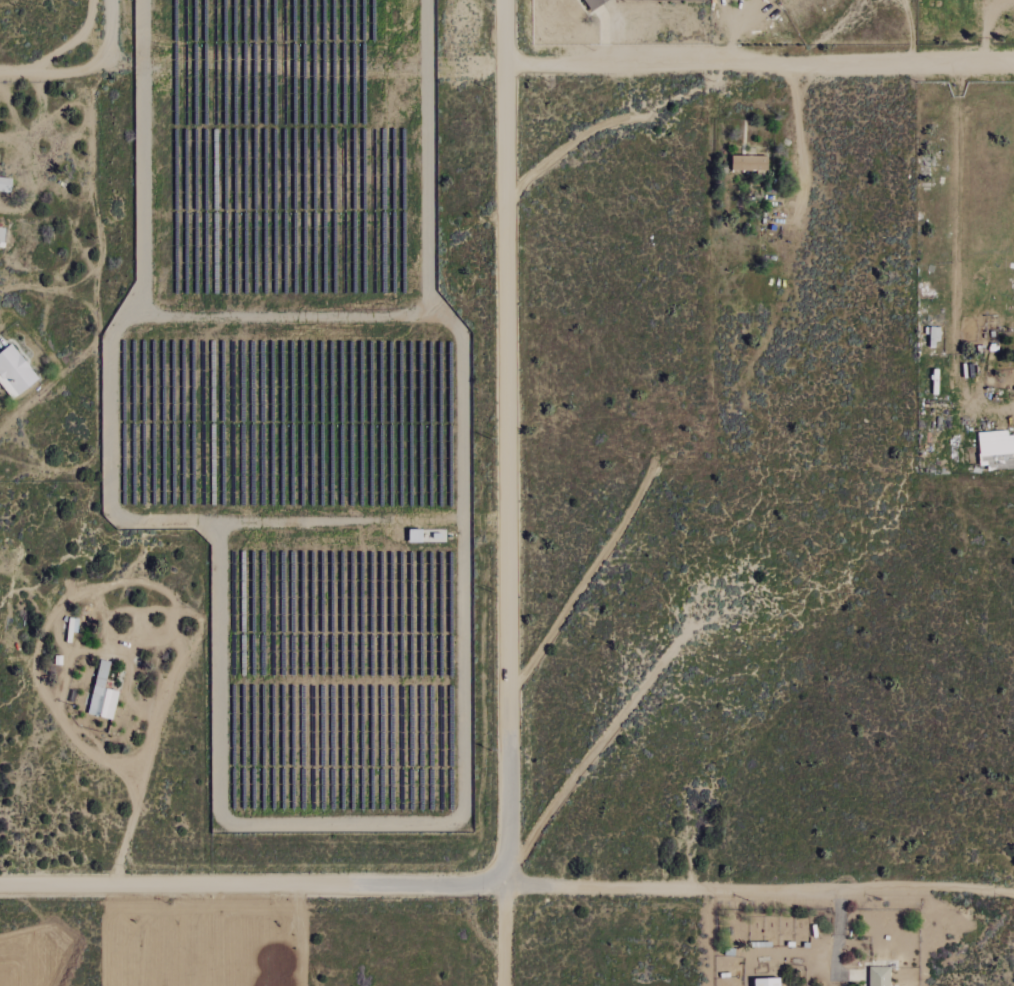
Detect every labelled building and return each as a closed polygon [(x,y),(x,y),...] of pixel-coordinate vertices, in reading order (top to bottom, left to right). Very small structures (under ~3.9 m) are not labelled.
[(592,13),(610,0),(584,0),(592,13)] [(732,171),(769,172),(769,156),(732,156),(732,171)] [(13,178),(0,178),(0,192),(12,192),(13,178)] [(12,345),(0,354),(0,384),(13,400),(39,379),(12,345)] [(423,543),(423,529),(409,529),(409,543),(423,543)] [(88,714),(113,719),(119,691),(105,688),(111,661),(100,659),(88,714)] [(890,967),(868,967),(868,985),(890,985),(890,967)]
